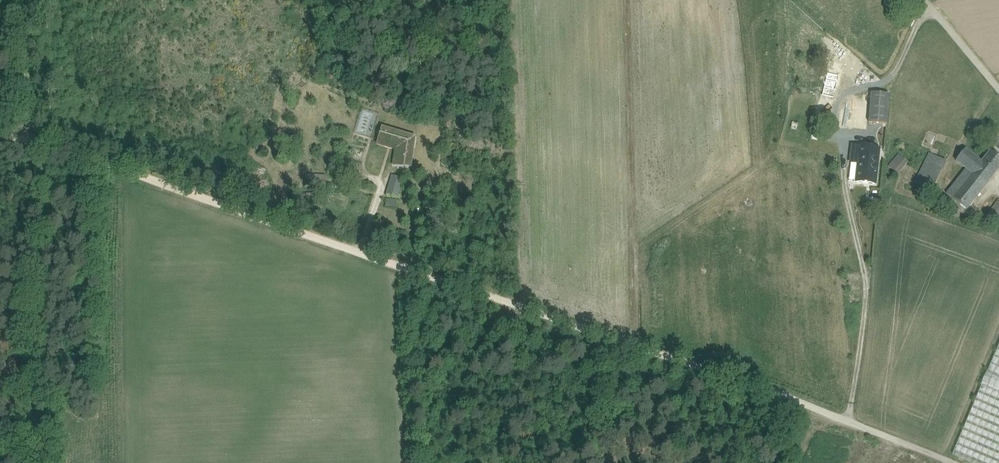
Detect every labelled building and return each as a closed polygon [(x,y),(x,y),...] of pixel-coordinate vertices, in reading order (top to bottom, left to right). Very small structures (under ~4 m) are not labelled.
[(851,58),(842,71),(855,79),(863,67),(851,58)] [(832,62),(828,76),(818,113),(829,116),(843,65),(832,62)] [(889,94),(871,92),(869,123),(887,124),(889,94)] [(869,103),(851,102),(849,127),(867,129),(869,103)] [(363,109),(356,131),(371,136),(378,113),(363,109)] [(850,111),(842,110),(840,127),(848,127),(850,111)] [(824,129),(815,126),(811,139),(821,141),(824,129)] [(402,166),(409,167),(413,136),(380,127),(377,134),(376,138),(379,138),(397,144),(396,148),(394,148),(392,166),(402,167),(402,166)] [(878,149),(853,146),(851,162),(859,163),(877,165),(878,149)] [(981,162),(965,149),(956,161),(966,169),(946,193),(967,209),(996,173),(981,162)] [(991,150),(981,162),(996,173),(998,169),(998,156),(991,150)] [(947,161),(930,153),(915,183),(932,191),(947,161)] [(898,163),(893,169),(898,173),(908,161),(899,154),(894,160),(898,163)] [(877,165),(859,163),(857,181),(874,183),(877,165)] [(398,198),(404,178),(393,175),(387,195),(398,198)] [(988,213),(998,220),(998,218),(998,200),(988,213)] [(988,372),(982,386),(953,455),(972,462),(998,462),(998,347),(988,372)]
